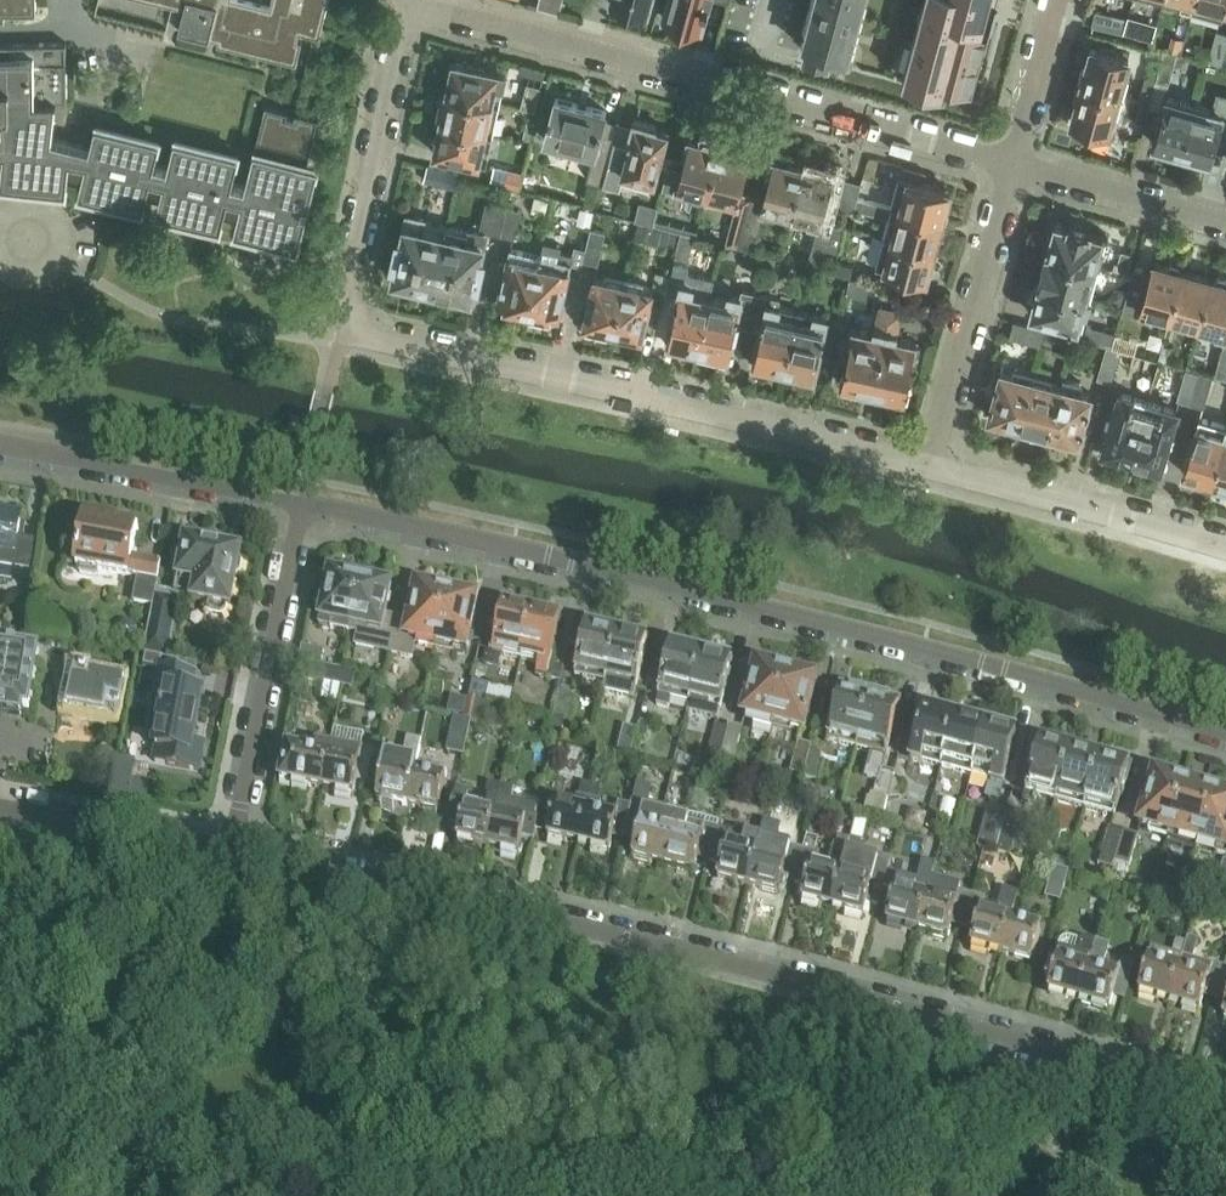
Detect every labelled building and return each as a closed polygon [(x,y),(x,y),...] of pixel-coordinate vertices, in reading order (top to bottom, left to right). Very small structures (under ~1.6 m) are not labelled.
[(5,20),(5,14),(14,14),(14,15),(37,14),(37,0),(0,0),(0,20),(5,20)] [(176,6),(175,6),(185,8),(179,31),(210,39),(212,29),(221,31),(217,44),(296,63),(302,41),(297,40),(299,31),(319,36),(329,0),(275,0),(272,9),(238,0),(151,0),(176,6)] [(560,11),(562,0),(540,0),(539,6),(560,11)] [(612,5),(637,12),(638,7),(640,8),(648,10),(650,0),(613,0),(612,5)] [(665,20),(693,27),(694,22),(701,24),(702,22),(707,4),(709,4),(710,0),(671,0),(667,12),(665,20)] [(805,38),(809,39),(806,50),(830,57),(846,61),(848,62),(849,62),(850,62),(851,61),(852,61),(853,60),(854,59),(854,58),(855,57),(855,56),(855,55),(855,53),(854,52),(854,51),(853,51),(852,50),(851,50),(850,49),(863,0),(816,0),(805,38)] [(903,78),(947,90),(949,83),(973,90),(991,24),(997,0),(925,0),(903,78)] [(1194,0),(1225,9),(1225,4),(1225,0),(1195,0),(1194,0)] [(1093,24),(1123,32),(1127,19),(1097,11),(1093,24)] [(1225,49),(1225,33),(1216,30),(1208,61),(1222,65),(1225,49)] [(68,179),(82,182),(79,192),(144,208),(146,198),(160,201),(157,211),(221,227),(224,217),(238,220),(235,230),(299,246),(307,214),(301,212),(303,204),(309,206),(317,176),(319,165),(308,162),(319,118),(297,113),(295,119),(287,117),(289,111),(266,105),(245,186),(232,183),(239,153),(176,137),(168,167),(155,164),(160,139),(96,123),(95,129),(91,148),(52,138),(56,109),(57,101),(68,101),(66,43),(12,44),(11,55),(0,55),(0,152),(5,152),(3,172),(1,182),(67,189),(68,179)] [(1078,83),(1123,96),(1129,76),(1124,74),(1129,58),(1119,55),(1120,53),(1114,52),(1115,49),(1107,46),(1105,51),(1091,47),(1086,67),(1082,66),(1078,83)] [(447,92),(500,103),(506,72),(486,68),(486,66),(468,62),(467,64),(454,61),(451,74),(448,77),(446,85),(448,89),(447,92)] [(521,107),(535,111),(544,78),(530,74),(521,107)] [(1123,96),(1078,83),(1073,100),(1076,101),(1071,121),(1080,123),(1080,125),(1084,126),(1084,128),(1093,131),(1094,128),(1098,130),(1099,128),(1108,131),(1113,115),(1117,116),(1123,96)] [(441,122),(493,133),(500,103),(447,92),(447,93),(443,92),(437,119),(441,120),(441,122)] [(1165,151),(1180,155),(1194,105),(1166,97),(1164,107),(1161,106),(1154,133),(1156,134),(1153,144),(1166,148),(1165,151)] [(608,167),(620,123),(605,119),(606,112),(556,99),(545,139),(597,152),(589,179),(603,183),(608,167)] [(1137,121),(1147,123),(1152,103),(1142,101),(1137,121)] [(1194,105),(1180,155),(1196,159),(1197,156),(1210,160),(1212,150),(1214,151),(1224,113),(1194,105)] [(655,181),(662,155),(668,131),(657,128),(658,125),(634,119),(632,126),(620,123),(603,183),(620,187),(624,172),(655,181)] [(524,138),(531,140),(535,123),(528,121),(524,138)] [(493,133),(441,122),(440,124),(437,127),(436,135),(437,139),(434,152),(448,155),(448,157),(466,162),(466,159),(487,164),(493,133)] [(678,191),(706,198),(720,146),(719,146),(718,140),(706,137),(702,141),(690,138),(685,160),(671,156),(662,192),(676,196),(678,191)] [(721,146),(720,146),(706,198),(736,206),(726,243),(739,247),(752,197),(740,194),(751,154),(739,151),(737,145),(725,142),(721,146)] [(752,197),(739,247),(752,250),(762,214),(772,217),(774,209),(792,213),(805,166),(803,166),(801,162),(790,159),(786,161),(774,158),(763,200),(752,197)] [(805,166),(792,213),(810,218),(808,226),(817,228),(807,265),(821,269),(827,248),(839,251),(846,226),(822,219),(834,174),(821,171),(820,167),(809,164),(806,166),(805,166)] [(426,181),(452,188),(456,172),(430,165),(426,181)] [(491,181),(520,187),(523,173),(491,165),(488,180),(491,180),(491,181)] [(903,166),(892,207),(943,221),(943,218),(947,215),(949,208),(947,203),(951,190),(923,183),(926,172),(903,166)] [(838,209),(850,212),(855,209),(858,198),(862,184),(845,180),(838,209)] [(884,236),(935,250),(943,221),(892,207),(858,198),(855,209),(889,218),(884,236)] [(484,230),(501,235),(507,207),(490,203),(484,230)] [(507,207),(501,235),(515,238),(521,210),(507,207)] [(434,286),(448,226),(410,217),(404,241),(400,240),(395,262),(399,263),(395,278),(399,284),(406,286),(412,282),(412,281),(434,286)] [(681,231),(648,223),(641,221),(638,238),(678,246),(681,233),(681,231)] [(1047,251),(1098,265),(1106,235),(1091,230),(1091,228),(1068,222),(1068,224),(1055,221),(1051,234),(1048,237),(1045,245),(1047,250),(1047,251)] [(448,226),(434,286),(455,290),(454,292),(458,298),(465,300),(471,296),(475,280),(478,281),(483,259),(480,258),(485,235),(448,226)] [(592,230),(587,252),(584,266),(597,269),(605,233),(592,230)] [(677,248),(675,257),(677,257),(688,260),(694,236),(681,233),(678,246),(677,248)] [(935,250),(884,236),(876,265),(927,279),(930,266),(934,263),(936,256),(935,250)] [(528,310),(541,255),(510,248),(498,303),(511,306),(514,310),(522,312),(526,310),(528,310)] [(573,264),(584,266),(587,252),(576,250),(573,264)] [(1098,265),(1047,251),(1038,283),(1089,297),(1098,265)] [(541,255),(528,310),(532,311),(534,315),(542,316),(546,314),(560,317),(574,254),(562,252),(560,260),(541,255)] [(747,252),(744,264),(762,268),(765,256),(747,252)] [(765,256),(762,268),(770,270),(775,267),(777,259),(765,256)] [(679,348),(698,352),(698,351),(711,298),(692,293),(694,286),(685,284),(690,260),(688,260),(677,257),(670,291),(680,293),(677,309),(674,308),(667,344),(679,347),(679,348)] [(1114,269),(1131,274),(1134,264),(1117,259),(1114,269)] [(835,272),(852,277),(855,266),(839,261),(835,272)] [(1170,317),(1183,270),(1181,270),(1179,266),(1171,263),(1167,266),(1153,262),(1151,271),(1137,267),(1124,312),(1150,319),(1152,312),(1170,317)] [(1212,279),(1183,270),(1170,317),(1170,319),(1198,327),(1199,325),(1212,279)] [(614,330),(625,281),(595,275),(592,290),(589,290),(586,307),(588,307),(584,323),(597,326),(600,330),(607,331),(611,329),(614,330)] [(1199,325),(1217,330),(1215,337),(1225,340),(1225,278),(1219,276),(1215,279),(1212,279),(1199,325)] [(625,281),(614,330),(616,330),(619,334),(627,335),(631,334),(644,336),(647,321),(649,321),(653,304),(651,303),(654,287),(625,281)] [(1089,297),(1038,283),(1038,284),(1034,287),(1031,296),(1034,300),(1030,313),(1081,327),(1089,297)] [(711,298),(698,351),(730,358),(739,323),(749,325),(756,293),(743,290),(742,297),(730,294),(728,302),(711,298)] [(760,327),(752,364),(783,371),(795,317),(778,313),(780,306),(770,304),(772,297),(756,293),(749,325),(760,327)] [(856,387),(873,391),(892,308),(880,305),(873,333),(849,328),(847,339),(851,340),(844,372),(841,377),(842,384),(847,388),(856,387)] [(892,308),(873,391),(893,395),(899,398),(905,398),(909,393),(907,385),(914,354),(919,355),(921,343),(898,338),(899,332),(903,311),(892,308)] [(783,371),(783,372),(804,376),(804,375),(816,378),(824,342),(822,342),(827,316),(815,314),(814,321),(795,317),(783,371)] [(1009,337),(1040,346),(1044,329),(1014,321),(1009,337)] [(1086,339),(1115,347),(1118,333),(1090,325),(1086,339)] [(1099,379),(1113,382),(1122,350),(1108,347),(1099,379)] [(1002,426),(1017,430),(1031,378),(1001,370),(997,382),(996,381),(995,384),(994,384),(990,401),(990,402),(990,405),(991,405),(988,417),(999,420),(1002,426)] [(1180,397),(1193,401),(1201,374),(1187,370),(1180,397)] [(1194,399),(1207,403),(1215,375),(1203,371),(1194,399)] [(1037,434),(1048,437),(1062,386),(1031,378),(1017,430),(1028,432),(1032,436),(1037,434)] [(1062,386),(1048,437),(1062,441),(1069,438),(1079,441),(1082,430),(1083,427),(1084,427),(1089,409),(1088,409),(1089,406),(1088,405),(1091,394),(1062,386)] [(1151,465),(1162,468),(1169,443),(1167,442),(1176,411),(1120,395),(1111,426),(1109,427),(1102,450),(1113,453),(1112,457),(1150,468),(1151,465)] [(1214,481),(1225,439),(1225,425),(1201,417),(1184,473),(1214,481)] [(1214,481),(1213,486),(1225,489),(1225,439),(1214,481)] [(33,572),(38,540),(18,536),(21,515),(0,511),(0,566),(33,572)] [(135,604),(153,607),(156,589),(160,566),(131,561),(133,549),(136,534),(139,534),(139,532),(113,528),(82,522),(81,524),(84,524),(79,552),(78,552),(77,560),(78,560),(76,568),(81,569),(80,576),(98,579),(99,573),(139,580),(135,604)] [(156,589),(153,607),(149,626),(143,655),(168,661),(181,598),(194,600),(193,604),(208,607),(207,613),(211,617),(221,619),(226,616),(227,611),(230,611),(236,578),(240,576),(242,567),(239,563),(240,556),(204,549),(202,544),(193,543),(190,546),(185,545),(178,581),(177,580),(175,593),(156,589)] [(353,629),(363,577),(340,572),(339,577),(329,575),(319,628),(331,630),(332,625),(353,629)] [(354,648),(391,655),(399,621),(385,618),(391,588),(380,586),(381,580),(363,577),(353,629),(357,630),(354,648)] [(399,621),(391,655),(414,660),(418,643),(437,647),(448,594),(415,587),(408,623),(399,621)] [(448,594),(437,647),(466,653),(477,601),(448,594)] [(522,662),(533,613),(503,606),(492,654),(487,653),(484,666),(498,669),(501,657),(522,662)] [(533,613),(522,662),(541,666),(538,678),(560,684),(564,670),(549,667),(560,620),(533,613)] [(574,678),(605,685),(618,633),(586,626),(581,648),(579,650),(578,652),(578,655),(579,657),(574,678)] [(618,633),(605,685),(635,692),(640,671),(642,669),(643,667),(643,665),(642,662),(647,640),(618,633)] [(39,653),(0,646),(0,715),(23,719),(25,710),(29,711),(39,653)] [(658,697),(690,705),(703,653),(670,646),(665,668),(664,670),(663,672),(663,674),(663,676),(658,697)] [(303,647),(300,662),(322,666),(325,651),(304,647),(303,647)] [(703,653),(690,705),(709,710),(707,719),(716,721),(718,712),(720,712),(725,692),(726,690),(727,688),(728,685),(727,683),(732,660),(703,653)] [(155,678),(158,660),(141,658),(139,676),(155,678)] [(300,662),(299,661),(296,678),(352,689),(355,673),(342,671),(322,666),(300,662)] [(742,718),(774,726),(787,673),(755,665),(742,718)] [(152,699),(142,747),(155,750),(152,765),(201,774),(202,765),(206,748),(194,746),(204,697),(193,695),(197,676),(161,669),(158,668),(152,699)] [(82,674),(75,673),(69,701),(67,713),(91,717),(118,722),(119,713),(121,713),(122,708),(120,708),(126,683),(105,679),(106,677),(87,673),(82,673),(82,674)] [(787,673),(774,726),(803,733),(816,681),(787,673)] [(859,745),(872,695),(852,690),(841,687),(841,690),(827,743),(839,746),(841,740),(859,745)] [(547,741),(560,744),(571,694),(558,691),(547,741)] [(900,702),(872,695),(859,745),(874,749),(867,779),(877,782),(873,796),(871,795),(869,800),(867,799),(862,818),(881,823),(887,800),(893,779),(894,775),(882,772),(900,702)] [(922,764),(941,769),(954,720),(955,717),(924,709),(924,712),(923,712),(909,763),(921,766),(922,764)] [(941,769),(972,777),(986,725),(955,717),(954,720),(941,769)] [(447,753),(463,757),(470,723),(454,719),(447,753)] [(708,754),(720,757),(729,726),(728,726),(728,724),(716,721),(708,754)] [(640,722),(636,736),(646,739),(649,725),(640,722)] [(986,725),(972,777),(992,783),(987,799),(998,802),(1016,736),(1015,735),(1016,733),(986,725)] [(729,726),(720,757),(734,761),(742,730),(729,726)] [(336,728),(334,743),(364,748),(367,733),(336,728)] [(387,754),(375,751),(369,785),(380,787),(377,802),(408,808),(414,775),(417,763),(420,748),(421,742),(407,739),(402,764),(386,760),(387,754)] [(1055,804),(1071,749),(1038,739),(1034,753),(1035,753),(1030,773),(1032,773),(1026,796),(1028,796),(1026,803),(1036,806),(1038,799),(1055,804)] [(621,740),(618,754),(631,757),(635,744),(621,740)] [(289,741),(281,782),(292,784),(322,790),(330,749),(289,741)] [(790,774),(805,778),(812,753),(810,753),(812,747),(797,743),(790,774)] [(330,749),(322,790),(353,796),(356,782),(368,784),(369,785),(375,751),(362,748),(361,755),(330,749)] [(414,775),(408,808),(438,815),(445,781),(446,772),(426,768),(429,750),(420,748),(417,763),(414,775)] [(1071,749),(1055,804),(1084,812),(1100,757),(1071,749)] [(812,753),(805,778),(819,782),(825,757),(812,753)] [(1100,757),(1084,812),(1112,820),(1119,798),(1121,798),(1127,780),(1127,779),(1131,765),(1113,760),(1100,757)] [(633,859),(664,867),(676,819),(644,812),(654,773),(642,770),(633,809),(625,842),(636,845),(633,859)] [(1139,826),(1168,835),(1184,784),(1153,775),(1139,826)] [(893,779),(887,800),(900,798),(903,785),(893,779)] [(457,844),(488,851),(502,786),(490,784),(485,808),(468,804),(472,790),(458,787),(450,826),(460,829),(457,844)] [(542,807),(536,833),(548,835),(547,839),(579,847),(593,786),(583,784),(577,811),(554,806),(558,788),(547,786),(542,807)] [(1168,835),(1198,844),(1213,793),(1211,792),(1209,788),(1200,786),(1196,788),(1184,784),(1168,835)] [(502,786),(488,851),(518,858),(522,840),(534,843),(536,833),(542,807),(513,801),(516,789),(502,786)] [(625,842),(633,809),(619,806),(615,820),(598,816),(604,788),(593,786),(579,847),(609,854),(612,839),(625,842)] [(1198,844),(1225,852),(1225,796),(1213,793),(1198,844)] [(996,852),(1002,829),(1005,820),(986,815),(977,848),(995,853),(996,852)] [(676,819),(664,867),(694,874),(698,860),(709,862),(717,829),(704,826),(676,819)] [(1115,862),(1124,832),(1109,827),(1100,858),(1102,859),(1101,864),(1113,868),(1115,862)] [(717,829),(709,862),(721,866),(718,880),(749,888),(757,854),(761,840),(730,833),(717,829)] [(1002,829),(996,852),(1012,857),(1018,833),(1002,829)] [(1124,832),(1115,862),(1130,866),(1138,836),(1124,832)] [(802,851),(794,884),(806,888),(802,902),(832,910),(848,849),(837,845),(831,865),(814,860),(816,854),(802,851)] [(757,854),(749,888),(779,896),(783,881),(794,884),(802,851),(790,848),(787,862),(757,854)] [(848,849),(832,910),(863,918),(867,904),(878,906),(886,873),(890,860),(848,849)] [(1053,866),(1068,870),(1070,863),(1055,858),(1053,866)] [(1225,894),(1225,861),(1223,860),(1215,891),(1225,894)] [(886,873),(878,906),(890,910),(886,924),(916,932),(932,871),(934,864),(924,862),(919,880),(899,874),(898,877),(886,873)] [(1046,899),(1060,903),(1068,874),(1054,870),(1046,899)] [(945,874),(932,871),(916,932),(948,940),(951,927),(962,929),(971,897),(959,894),(958,898),(942,893),(943,888),(941,888),(945,874)] [(1153,896),(1180,903),(1186,885),(1159,877),(1153,896)] [(1005,907),(1012,909),(1016,894),(1009,892),(1005,907)] [(984,901),(971,897),(962,929),(975,933),(971,947),(1000,955),(1009,922),(998,919),(1001,911),(983,906),(984,901)] [(1009,922),(1000,955),(1032,964),(1041,932),(1009,922)] [(1048,993),(1077,1002),(1094,942),(1085,939),(1084,942),(1070,938),(1067,938),(1066,939),(1065,940),(1063,941),(1048,993)] [(1138,995),(1167,1003),(1185,943),(1177,940),(1169,968),(1148,962),(1138,995)] [(1094,942),(1077,1002),(1109,1011),(1113,997),(1125,1000),(1135,962),(1124,959),(1121,968),(1106,964),(1111,946),(1094,942)] [(1198,947),(1185,943),(1167,1003),(1199,1012),(1204,998),(1213,1001),(1223,969),(1213,966),(1194,960),(1198,947)] [(1223,969),(1213,1001),(1225,1005),(1225,970),(1223,969)]
